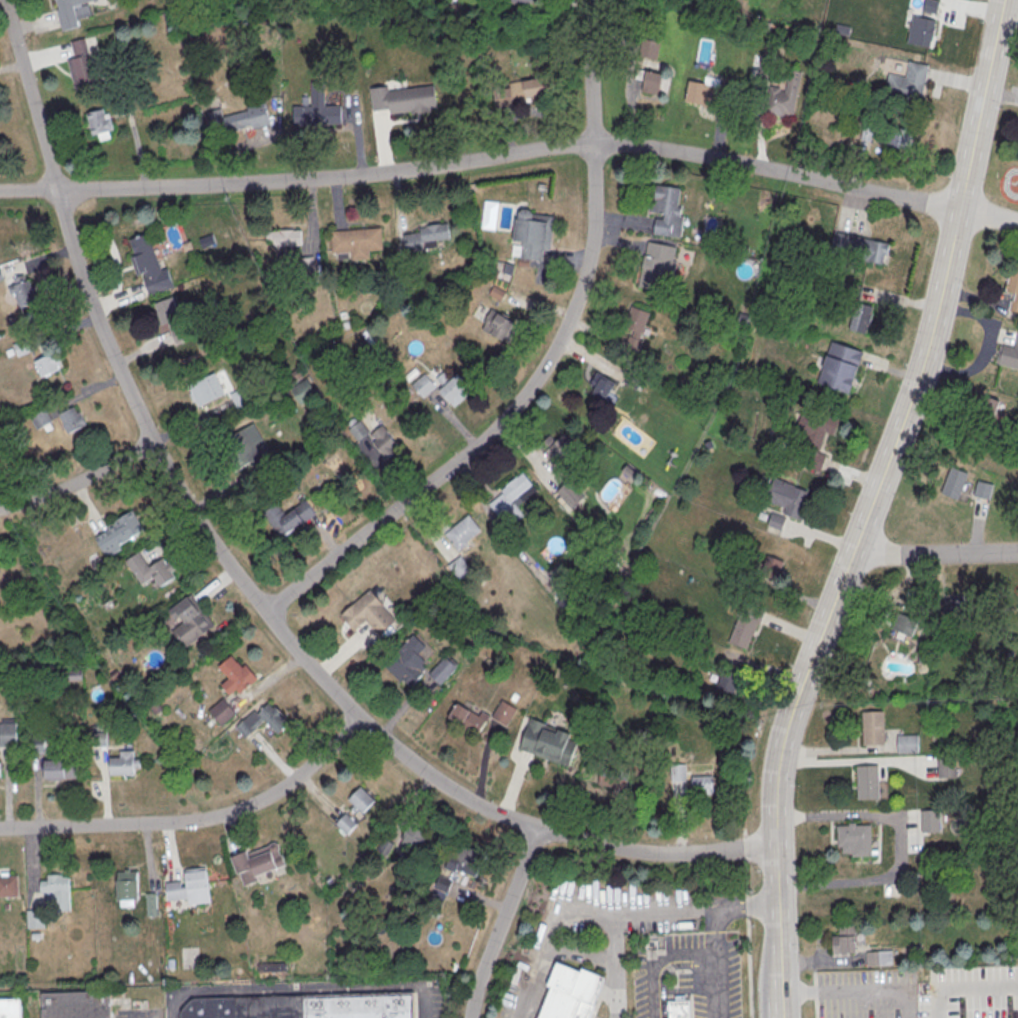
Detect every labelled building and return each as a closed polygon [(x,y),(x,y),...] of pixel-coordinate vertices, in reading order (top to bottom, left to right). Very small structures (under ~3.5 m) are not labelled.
[(60,11),(57,0),(98,0),(98,1),(74,8),(80,29),(63,33),(57,12),(60,11)] [(940,1),(935,0),(925,0),(922,10),(936,14),(940,1)] [(912,13),(935,18),(929,47),(906,42),(912,13)] [(661,41),(644,37),(639,54),(656,59),(661,41)] [(68,63),(75,92),(102,85),(96,60),(91,61),(86,39),(72,42),(77,60),(68,63)] [(802,73),(792,118),(767,113),(772,88),(787,91),(788,84),(774,81),(773,85),(758,81),(763,56),(778,59),(777,68),(802,73)] [(908,59),(928,63),(920,103),(884,96),(889,72),(905,75),(908,59)] [(643,81),(641,90),(658,95),(663,74),(637,67),(635,78),(643,81)] [(508,82),(551,74),(555,95),(512,104),(513,107),(497,110),(493,89),(508,86),(508,82)] [(293,106),(312,106),(312,81),(325,81),(325,105),(341,104),(341,123),(293,124),(293,106)] [(690,82),(734,90),(730,112),(686,104),(690,82)] [(369,88),(387,85),(388,90),(433,84),(436,109),(390,115),(389,108),(372,110),(369,88)] [(247,110),(246,107),(263,102),(270,123),(252,129),(251,124),(227,131),(222,117),(247,110)] [(93,141),(115,136),(108,108),(87,112),(93,141)] [(864,119),(859,139),(870,142),(871,135),(887,139),(886,144),(908,149),(912,129),(890,125),(889,130),(873,126),(874,122),(864,119)] [(663,215),(663,228),(680,229),(683,187),(653,185),(651,215),(663,215)] [(516,216),(518,216),(519,211),(522,207),(529,207),(533,212),(533,213),(554,216),(549,250),(542,249),(541,260),(521,257),(523,240),(513,239),(516,216)] [(447,222),(450,239),(437,241),(438,247),(406,253),(403,235),(420,232),(419,227),(447,222)] [(329,231),(381,227),(383,249),(331,253),(329,231)] [(274,229),(274,245),(302,245),(302,229),(274,229)] [(834,230),(830,253),(884,264),(889,241),(834,230)] [(128,239),(147,232),(160,269),(166,267),(173,286),(149,295),(143,276),(145,276),(143,272),(136,275),(130,256),(134,254),(128,239)] [(648,240),(676,246),(673,259),(677,260),(673,278),(660,276),(657,291),(638,287),(648,240)] [(1014,294),(1012,310),(1017,311),(1017,271),(1010,270),(1006,293),(1014,294)] [(13,277),(23,274),(25,279),(29,278),(36,302),(20,308),(15,292),(10,293),(8,286),(15,283),(13,277)] [(154,303),(172,296),(182,323),(186,321),(192,337),(175,344),(167,322),(158,325),(153,312),(157,311),(154,303)] [(855,301),(873,306),(866,334),(848,330),(855,301)] [(639,340),(651,313),(634,305),(621,331),(639,340)] [(504,340),(514,321),(490,308),(480,328),(504,340)] [(1014,347),(1017,334),(1017,369),(997,363),(1003,344),(1014,347)] [(831,340),(862,351),(848,392),(816,381),(831,340)] [(62,369),(55,352),(34,361),(41,378),(62,369)] [(219,398),(210,373),(189,380),(198,405),(219,398)] [(449,401),(468,385),(458,373),(439,389),(449,401)] [(617,381),(601,374),(591,393),(607,401),(617,381)] [(997,399),(978,396),(973,420),(993,423),(997,399)] [(59,414),(68,433),(87,425),(77,405),(59,414)] [(838,418),(833,434),(825,432),(818,451),(826,454),(820,471),(801,464),(806,450),(802,449),(807,434),(795,430),(804,406),(838,418)] [(218,442),(254,421),(274,456),(264,462),(268,469),(256,476),(248,463),(235,471),(218,442)] [(349,430),(358,440),(368,432),(360,421),(349,430)] [(387,459),(401,447),(383,424),(368,435),(387,459)] [(539,447),(557,465),(576,445),(564,433),(557,440),(551,435),(539,447)] [(950,466),(968,472),(958,499),(940,493),(950,466)] [(538,489),(523,472),(487,502),(502,520),(538,489)] [(774,478),(807,491),(805,497),(807,498),(804,507),(806,508),(801,521),(782,513),(785,507),(765,499),(774,478)] [(977,480),(992,484),(989,500),(973,496),(977,480)] [(557,491),(571,507),(582,498),(568,482),(557,491)] [(262,513),(280,538),(315,513),(305,500),(286,513),(278,502),(262,513)] [(130,511),(106,525),(108,529),(95,537),(108,558),(122,549),(119,545),(142,530),(130,511)] [(444,533),(469,514),(481,530),(466,541),(468,543),(458,551),(444,533)] [(149,567),(162,558),(175,578),(161,588),(153,577),(141,586),(124,561),(138,551),(149,567)] [(448,565),(460,555),(471,570),(459,580),(448,565)] [(779,575),(779,560),(768,559),(767,574),(779,575)] [(340,614),(370,589),(396,620),(378,635),(366,620),(354,630),(340,614)] [(187,595),(200,612),(203,610),(214,626),(184,648),(171,630),(178,625),(167,609),(187,595)] [(566,610),(571,605),(563,597),(558,602),(566,610)] [(943,599),(944,614),(972,613),(971,598),(962,598),(962,597),(950,597),(950,599),(943,599)] [(743,603),(765,611),(759,625),(757,624),(748,650),(728,643),(743,603)] [(896,611),(918,618),(912,636),(890,629),(896,611)] [(930,620),(947,620),(948,639),(931,639),(930,620)] [(383,665),(413,633),(426,646),(418,654),(426,661),(423,665),(427,668),(410,686),(403,679),(400,681),(383,665)] [(221,683),(233,698),(257,679),(236,652),(219,665),(228,678),(221,683)] [(429,674),(445,657),(457,668),(441,685),(429,674)] [(732,696),(742,683),(725,670),(715,683),(732,696)] [(208,710),(222,698),(235,713),(221,726),(208,710)] [(502,700),(491,716),(506,726),(516,709),(502,700)] [(458,702),(448,719),(477,736),(487,720),(458,702)] [(257,713),(267,703),(272,707),(274,705),(285,716),(283,718),(288,722),(277,733),(264,719),(245,738),(235,727),(254,710),(257,713)] [(862,712),(884,711),(885,745),(863,746),(862,712)] [(531,717),(519,749),(569,766),(580,735),(558,727),(557,731),(549,728),(551,724),(531,717)] [(17,746),(0,746),(0,724),(16,724),(17,746)] [(94,732),(107,731),(108,745),(95,746),(94,732)] [(896,736),(918,735),(919,753),(897,753),(896,736)] [(32,736),(44,736),(45,750),(32,751),(32,736)] [(109,757),(120,756),(120,750),(134,750),(134,774),(110,775),(109,757)] [(938,755),(956,754),(957,777),(938,777),(938,755)] [(45,758),(76,758),(76,777),(46,778),(45,758)] [(671,764),(686,764),(686,781),(671,781),(671,764)] [(856,765),(878,764),(879,798),(857,799),(856,765)] [(692,776),(714,776),(714,794),(703,794),(702,791),(692,791),(692,776)] [(376,800),(361,786),(347,800),(362,815),(376,800)] [(921,810),(939,809),(940,832),(921,832),(921,810)] [(347,833),(357,823),(346,814),(337,823),(347,833)] [(427,832),(405,822),(394,846),(416,856),(427,832)] [(837,826),(870,824),(871,855),(852,856),(852,852),(842,853),(842,846),(838,846),(837,826)] [(481,853),(458,840),(444,866),(468,878),(481,853)] [(231,856),(243,887),(258,881),(256,876),(285,865),(278,844),(273,842),(270,843),(268,846),(246,854),(245,851),(231,856)] [(207,866),(212,903),(189,906),(188,898),(168,900),(166,883),(181,881),(182,886),(187,886),(185,869),(207,866)] [(118,871),(118,898),(139,898),(138,871),(118,871)] [(48,874),(69,874),(71,911),(53,911),(52,895),(42,895),(41,880),(48,880),(48,874)] [(19,896),(0,897),(0,876),(18,875),(19,896)] [(156,893),(146,893),(146,916),(156,916),(156,893)] [(27,910),(45,910),(45,929),(28,929),(27,910)] [(856,925),(840,925),(840,935),(832,935),(832,954),(856,954),(856,925)] [(867,951),(867,965),(892,965),(892,951),(867,951)] [(603,977),(586,1017),(538,1017),(551,986),(547,985),(556,962),(578,971),(579,968),(603,977)] [(110,991),(111,1017),(41,1017),(40,994),(110,991)] [(414,991),(415,1017),(180,1017),(180,1012),(191,999),(414,991)] [(21,1001),(21,1017),(0,1017),(0,1002),(21,1001)] [(691,1001),(691,1017),(671,1017),(670,1001),(691,1001)]
